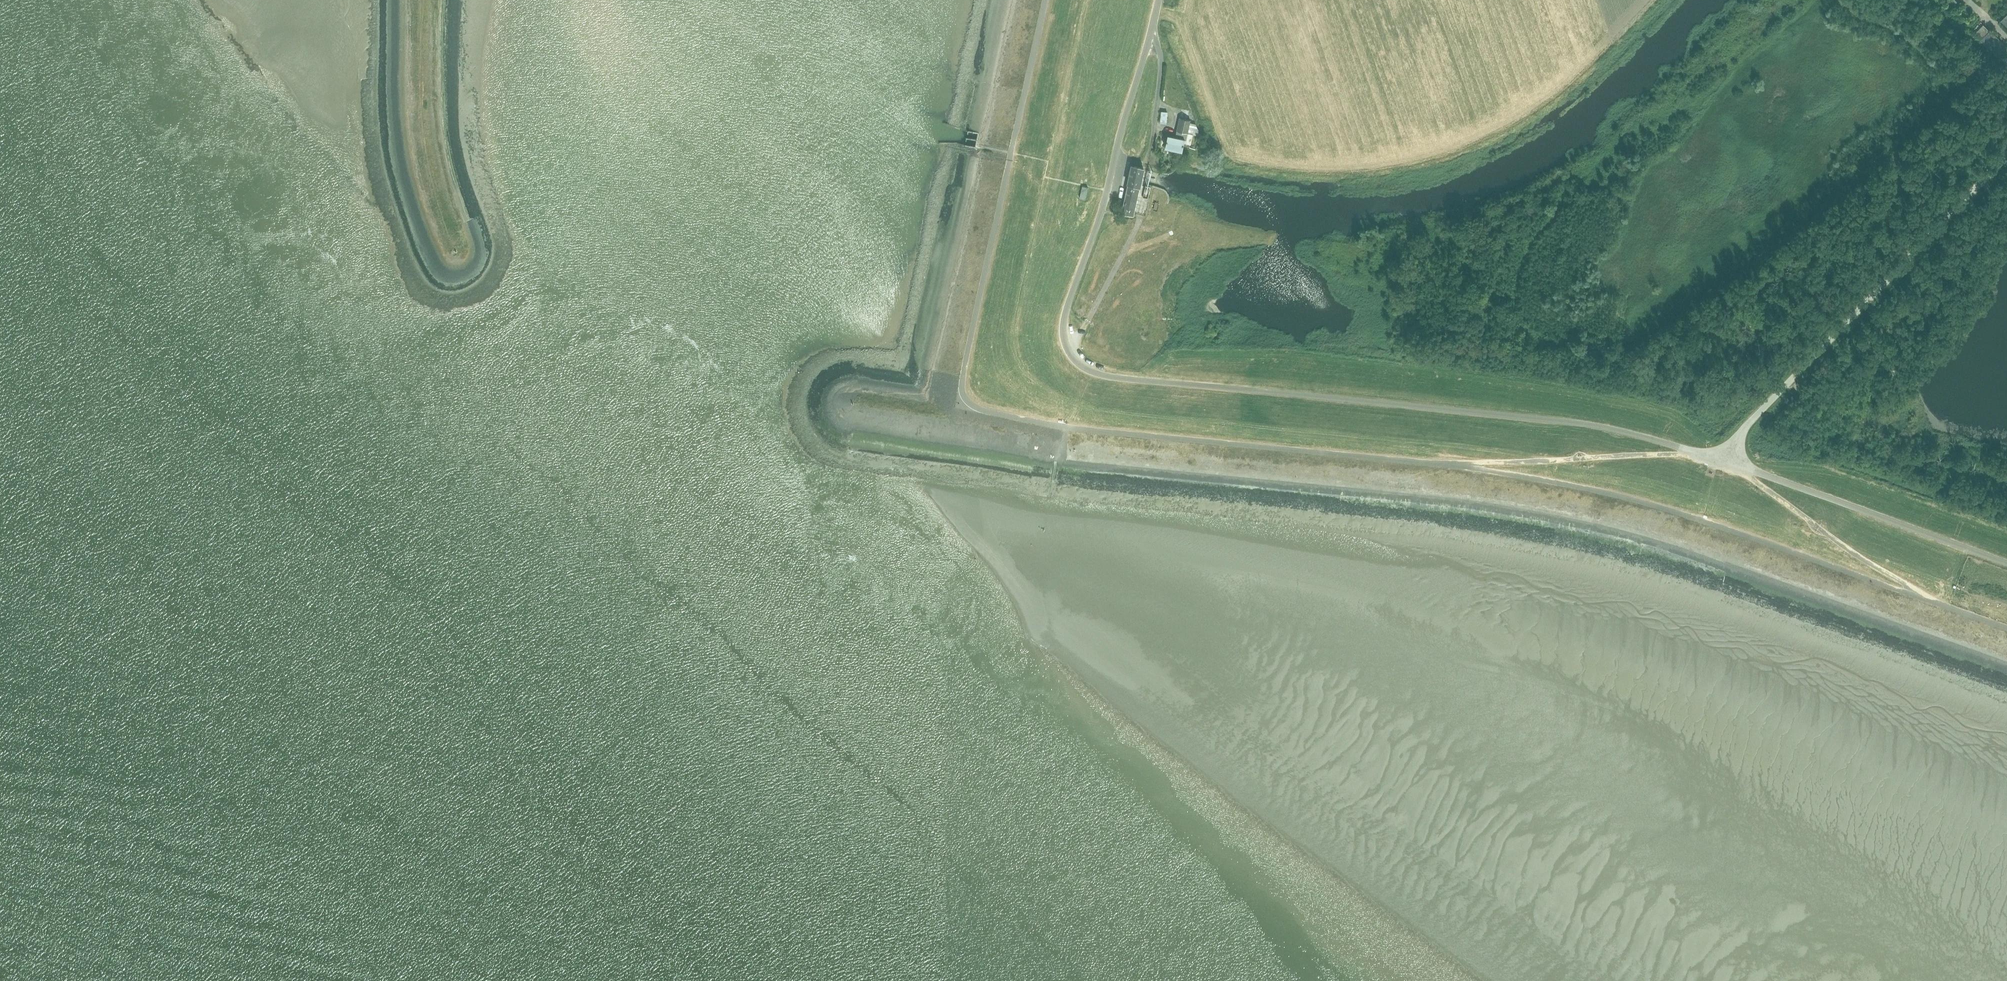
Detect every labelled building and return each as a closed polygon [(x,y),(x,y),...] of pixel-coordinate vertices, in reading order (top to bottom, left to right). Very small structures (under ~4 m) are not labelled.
[(2004,45),(1990,31),(1982,40),(1996,54),(2004,45)] [(1180,117),(1176,137),(1170,135),(1167,148),(1184,151),(1186,139),(1187,139),(1188,133),(1190,123),(1191,120),(1180,117)] [(1190,123),(1188,133),(1193,134),(1202,136),(1197,124),(1190,123)] [(1133,213),(1143,167),(1132,165),(1128,183),(1130,183),(1124,211),(1133,213)] [(1082,186),(1080,198),(1086,199),(1086,196),(1088,187),(1082,186)]
